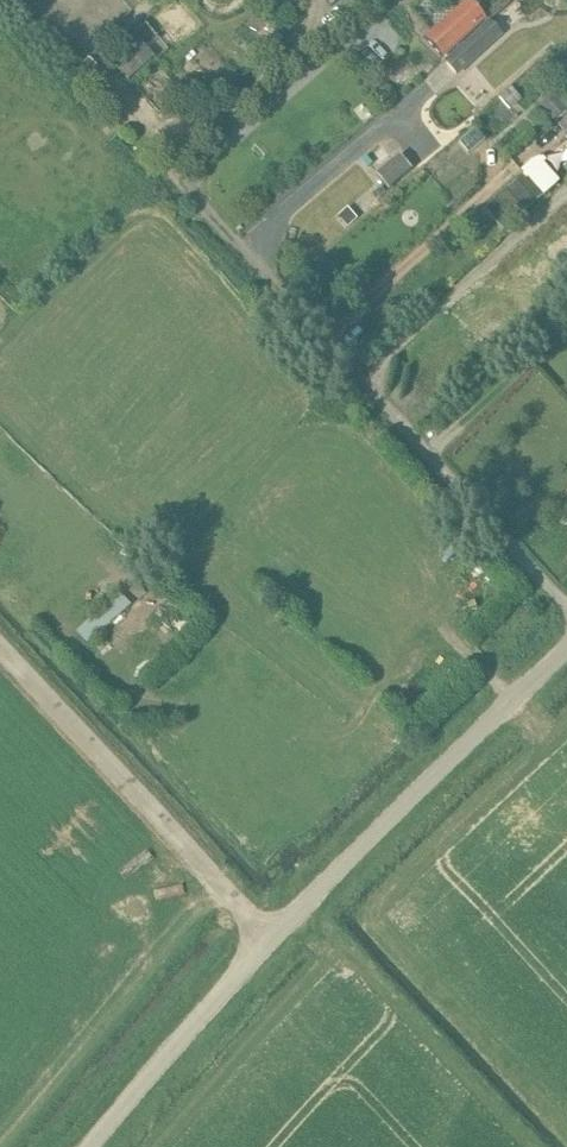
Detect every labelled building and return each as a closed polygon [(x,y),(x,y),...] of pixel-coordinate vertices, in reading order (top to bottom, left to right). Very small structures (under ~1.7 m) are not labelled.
[(367,0),(343,0),(354,11),(367,0)] [(438,55),(444,61),(488,19),(471,0),(467,0),(426,38),(425,39),(438,55)] [(488,19),(444,61),(458,76),(503,35),(488,19)] [(128,80),(154,57),(136,36),(110,60),(128,80)] [(511,111),(522,100),(511,88),(498,97),(511,111)] [(552,94),(536,108),(550,125),(566,110),(566,95),(564,91),(556,98),(552,94)] [(469,153),(485,140),(475,128),(459,142),(469,153)] [(399,155),(376,174),(389,189),(412,170),(399,155)] [(555,171),(563,180),(566,177),(566,161),(555,171)] [(544,196),(526,174),(484,209),(502,230),(544,196)] [(348,207),(337,216),(347,227),(358,218),(348,207)]
